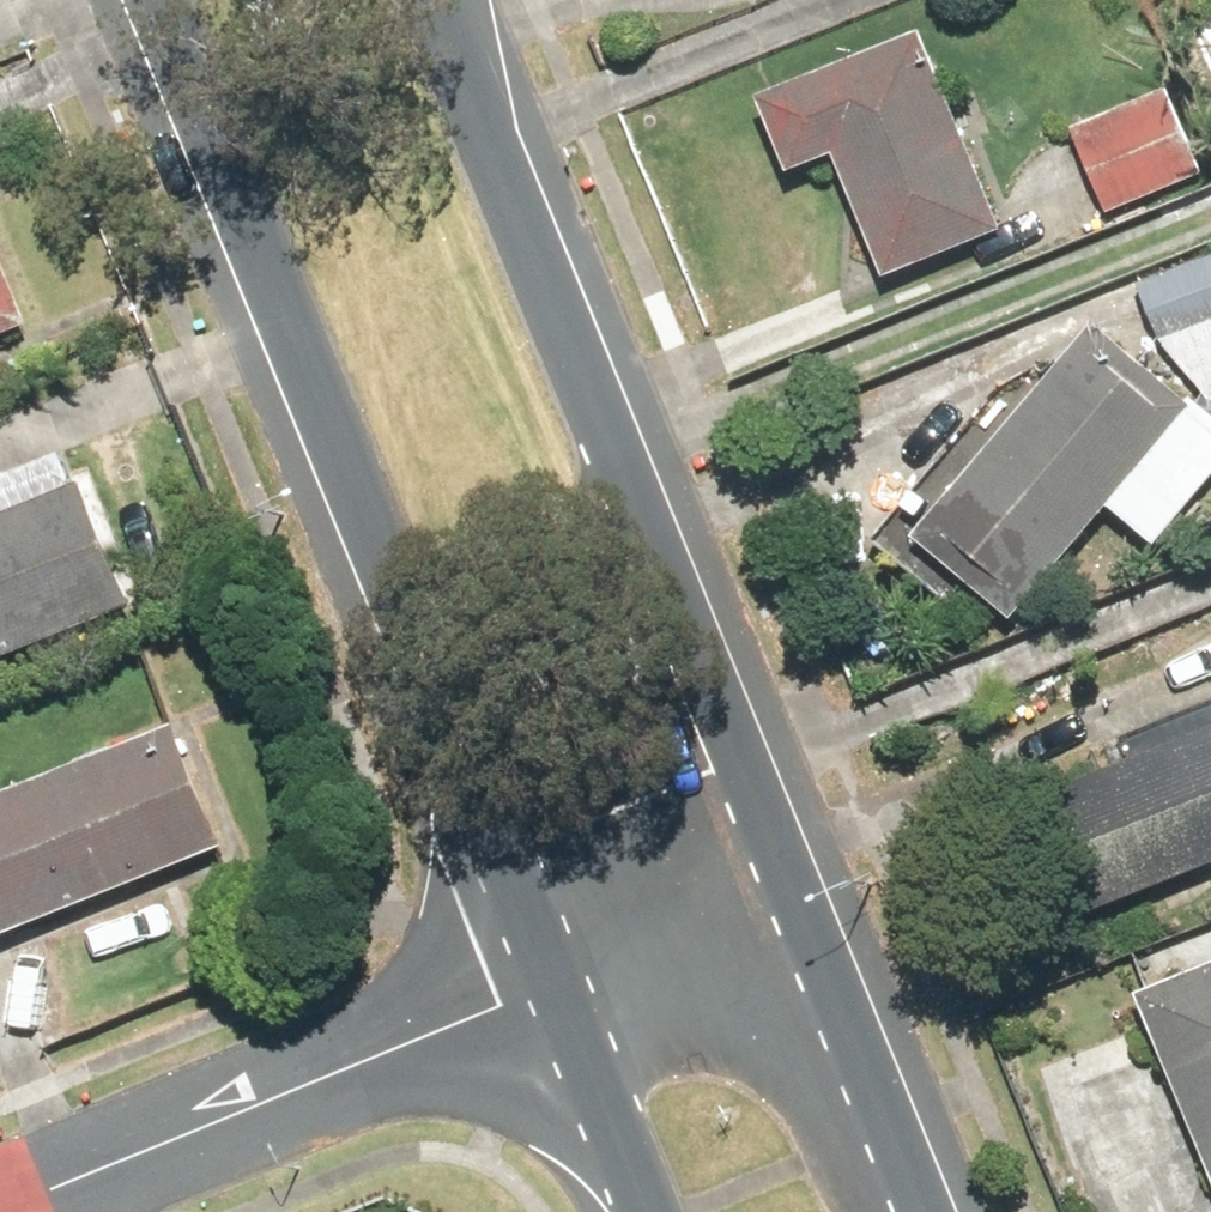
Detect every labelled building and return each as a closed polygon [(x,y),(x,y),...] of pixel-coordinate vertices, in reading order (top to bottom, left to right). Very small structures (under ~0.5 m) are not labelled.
[(720,0),(696,0),(710,12),(720,0)] [(995,234),(917,43),(749,112),(782,191),(826,173),(871,284),(995,234)] [(1076,129),(1114,220),(1210,179),(1210,164),(1178,86),(1076,129)] [(1210,400),(1210,261),(1142,285),(1166,354),(1210,400)] [(26,337),(0,272),(0,348),(26,337)] [(1003,632),(1185,415),(1079,327),(897,545),(1003,632)] [(126,612),(76,490),(0,520),(0,663),(126,612)] [(1063,935),(1210,875),(1210,733),(1013,813),(1063,935)] [(216,856),(167,734),(0,801),(0,941),(216,856)] [(1125,1004),(1210,1206),(1210,969),(1125,1004)]
